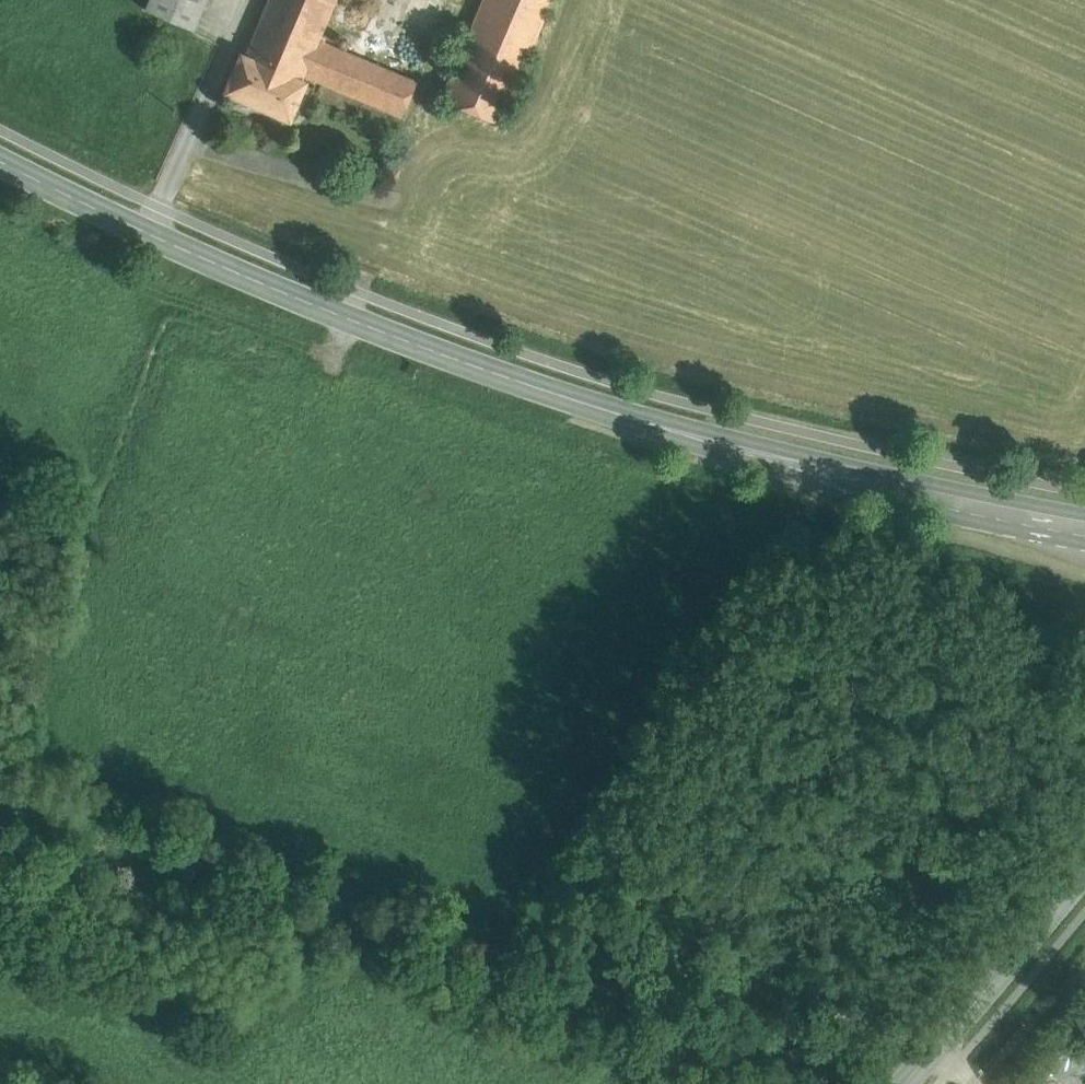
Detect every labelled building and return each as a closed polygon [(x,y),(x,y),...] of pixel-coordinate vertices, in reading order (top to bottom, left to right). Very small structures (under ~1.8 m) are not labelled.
[(145,9),(193,29),(206,0),(149,0),(145,9)] [(321,34),(335,0),(269,0),(245,55),(302,79),(303,75),(321,34)] [(441,97),(499,122),(551,0),(482,0),(441,97)] [(321,34),(303,75),(401,116),(416,81),(324,42),(326,36),(321,34)] [(245,55),(241,53),(225,91),(289,119),(306,81),(245,55)]
